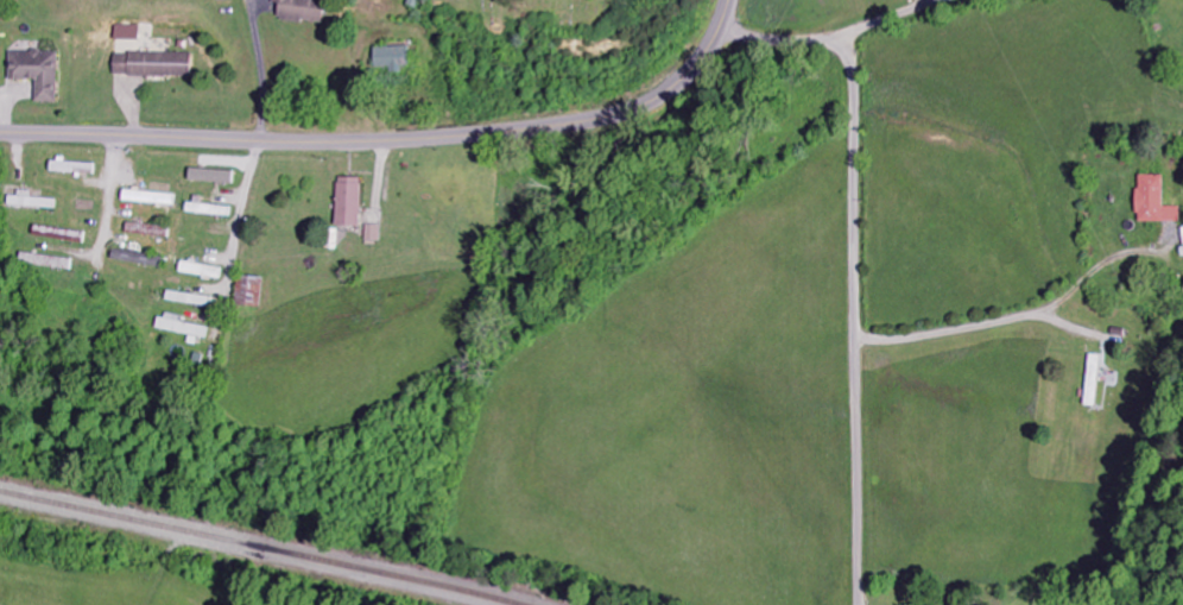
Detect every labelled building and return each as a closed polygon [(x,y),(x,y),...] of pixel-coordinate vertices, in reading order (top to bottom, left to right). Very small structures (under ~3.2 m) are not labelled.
[(278,4),(285,5),(284,20),(328,24),(330,0),(278,0),(278,4)] [(143,26),(119,26),(118,41),(143,41),(143,26)] [(416,70),(415,47),(380,48),(381,69),(397,68),(397,71),(416,70)] [(196,55),(118,52),(118,77),(195,79),(196,55)] [(14,53),(14,81),(41,81),(41,103),(62,103),(62,53),(14,53)] [(195,182),(237,184),(238,171),(195,170),(195,182)] [(1181,208),(1162,207),(1163,176),(1137,176),(1136,222),(1180,223),(1181,208)] [(366,227),(367,179),(343,178),(341,227),(366,227)] [(13,207),(60,208),(61,199),(25,198),(26,196),(14,196),(13,207)] [(369,241),(382,242),(383,227),(369,226),(369,241)] [(90,243),(91,231),(39,227),(39,238),(90,243)] [(167,267),(168,256),(115,251),(114,263),(167,267)] [(24,264),(75,272),(77,261),(26,253),(24,264)] [(226,268),(186,263),(185,275),(225,279),(226,268)] [(268,306),(269,279),(242,278),(242,305),(268,306)] [(213,329),(181,322),(182,317),(165,313),(162,329),(210,340),(213,329)] [(1082,406),(1094,407),(1100,356),(1088,354),(1082,406)]
